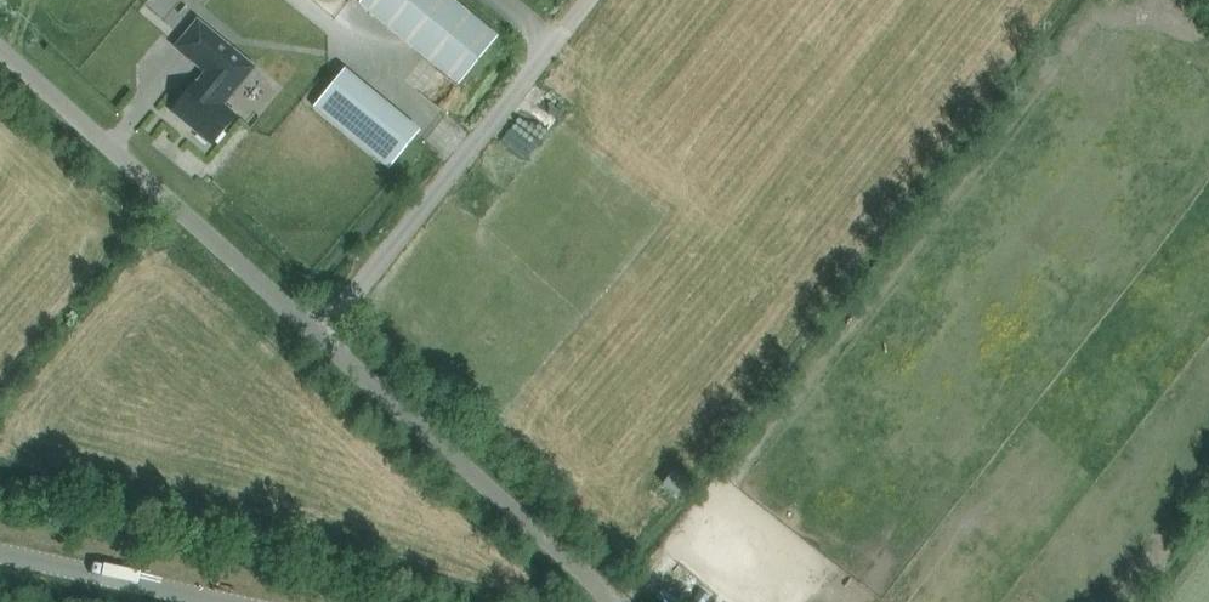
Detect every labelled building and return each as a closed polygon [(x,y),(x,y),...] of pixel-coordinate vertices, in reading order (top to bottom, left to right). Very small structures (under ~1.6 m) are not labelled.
[(459,84),(497,37),(452,0),(361,0),(359,2),(459,84)] [(218,105),(250,68),(195,21),(173,47),(204,74),(194,85),(193,83),(168,112),(206,145),(231,116),(218,105)] [(321,104),(398,169),(433,128),(356,64),(321,104)] [(537,154),(549,131),(522,118),(511,141),(537,154)] [(688,490),(671,478),(663,488),(679,501),(688,490)]
